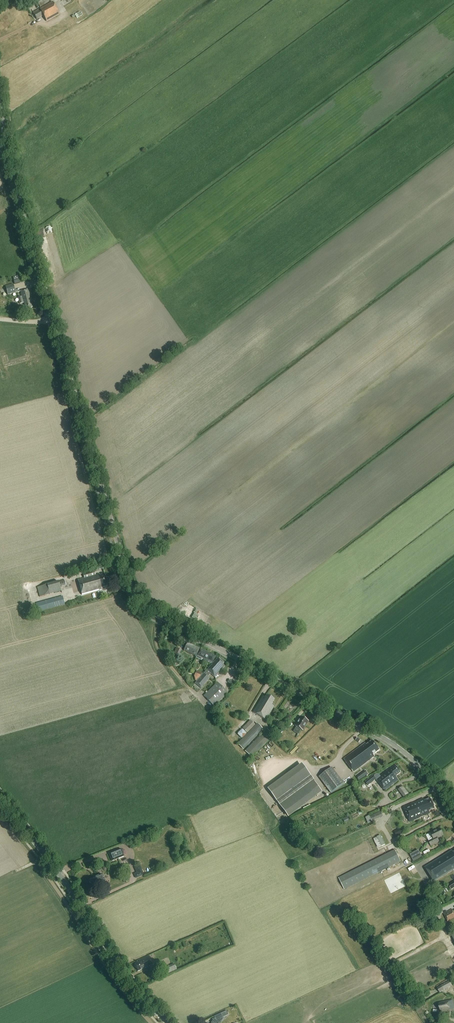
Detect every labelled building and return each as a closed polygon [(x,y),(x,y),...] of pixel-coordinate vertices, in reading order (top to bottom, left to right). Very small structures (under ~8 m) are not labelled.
[(40,8),(53,0),(37,0),(36,1),(40,8)] [(53,2),(33,12),(37,20),(44,16),(46,22),(60,15),(53,2)] [(14,285),(5,287),(7,295),(16,293),(14,285)] [(33,307),(29,289),(21,291),(22,297),(18,298),(20,304),(25,303),(26,309),(33,307)] [(83,575),(84,579),(78,581),(82,595),(102,590),(102,588),(108,586),(105,574),(100,576),(99,574),(96,575),(95,572),(83,575)] [(37,587),(40,597),(61,591),(59,581),(37,587)] [(38,613),(65,605),(64,604),(62,596),(38,603),(36,604),(38,613)] [(199,649),(188,643),(184,651),(196,656),(199,649)] [(177,648),(173,656),(178,658),(182,650),(177,648)] [(212,664),(216,657),(201,649),(196,658),(202,661),(203,660),(212,664)] [(218,658),(212,664),(204,674),(196,683),(201,688),(210,679),(208,677),(211,674),(215,678),(225,666),(223,665),(224,663),(218,658)] [(218,683),(204,696),(214,706),(227,692),(218,683)] [(263,696),(253,713),(266,720),(274,707),(272,705),(275,700),(266,696),(265,698),(263,696)] [(303,731),(308,722),(309,721),(300,716),(294,726),(295,726),(296,727),(294,732),(298,734),(301,730),(303,731)] [(248,733),(238,744),(244,750),(264,730),(258,724),(256,726),(250,720),(243,728),(248,733)] [(267,729),(245,751),(252,758),(274,736),(267,729)] [(365,744),(344,759),(353,773),(371,760),(375,757),(374,755),(380,750),(373,741),(367,745),(365,744)] [(268,789),(289,817),(323,792),(302,763),(268,789)] [(398,781),(395,777),(401,773),(395,765),(387,771),(386,771),(376,779),(385,791),(398,781)] [(332,768),(319,777),(331,793),(344,784),(332,768)] [(374,777),(373,776),(365,782),(368,785),(376,779),(374,777)] [(398,790),(404,798),(409,794),(403,787),(398,790)] [(433,798),(425,801),(424,799),(418,801),(424,816),(430,813),(429,811),(437,808),(433,798)] [(404,807),(410,822),(424,816),(418,801),(404,807)] [(373,824),(379,821),(378,819),(383,817),(381,812),(372,815),(370,816),(372,822),(373,824)] [(430,833),(431,834),(426,836),(429,841),(431,846),(439,842),(438,839),(444,836),(440,828),(430,833)] [(121,848),(109,853),(112,861),(124,856),(121,848)] [(395,850),(339,878),(345,890),(401,862),(395,850)] [(410,855),(413,861),(421,857),(418,851),(410,855)] [(453,853),(452,851),(425,868),(434,883),(453,870),(453,853)] [(134,867),(137,873),(134,874),(136,879),(144,876),(140,865),(134,867)] [(94,879),(89,880),(91,885),(92,884),(94,889),(106,884),(102,875),(99,876),(98,875),(93,877),(94,879)] [(452,910),(444,914),(447,920),(453,917),(453,913),(452,910)] [(135,964),(135,965),(134,966),(135,968),(136,968),(138,971),(153,964),(149,956),(138,962),(139,962),(135,964)] [(174,964),(168,967),(171,972),(177,970),(174,964)] [(450,981),(437,988),(440,993),(452,986),(450,981)] [(439,1003),(441,1012),(453,1009),(452,1001),(439,1003)] [(214,1017),(215,1018),(213,1019),(214,1020),(212,1022),(219,1022),(216,1020),(221,1018),(223,1017),(221,1013),(214,1017)]
